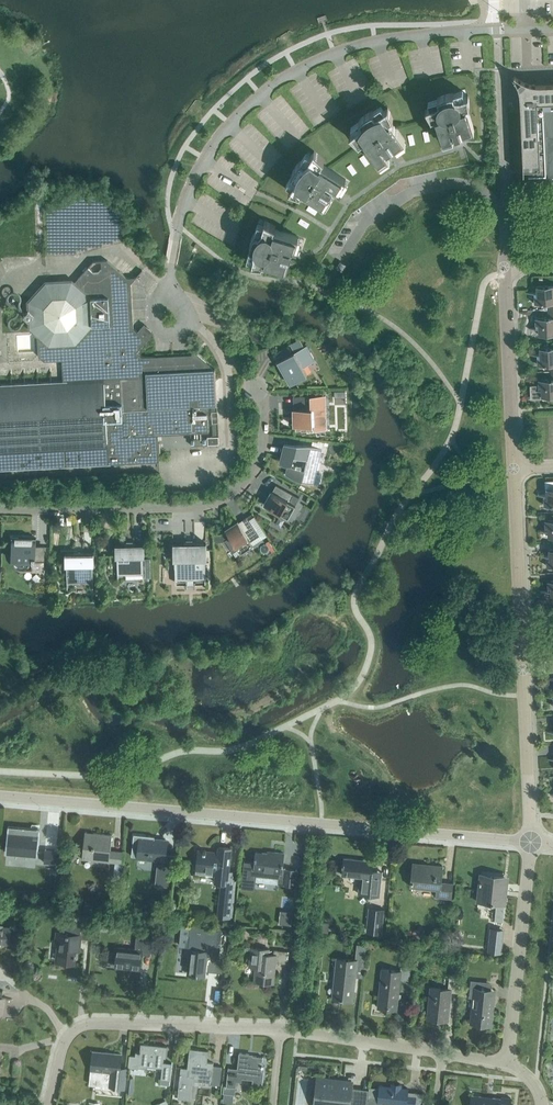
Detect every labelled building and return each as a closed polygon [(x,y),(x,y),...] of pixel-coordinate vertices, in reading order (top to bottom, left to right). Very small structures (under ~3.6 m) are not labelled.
[(520,85),(520,102),(525,102),(529,184),(552,183),(552,83),(520,85)] [(474,129),(467,107),(467,106),(469,106),(470,106),(468,94),(467,95),(468,95),(455,99),(453,93),(454,93),(453,92),(450,93),(447,94),(443,95),(440,96),(437,98),(438,98),(439,104),(426,108),(425,108),(431,119),(432,118),(434,117),(442,142),(453,138),(454,142),(462,139),(463,139),(461,134),(474,129)] [(405,141),(395,127),(390,120),(392,119),(393,118),(388,107),(387,107),(387,108),(376,116),(373,111),(373,110),(370,112),(366,113),(364,115),(361,118),(359,120),(359,121),(359,120),(363,125),(350,134),(349,135),(359,144),(360,144),(360,143),(363,141),(379,165),(389,158),(388,156),(395,151),(392,147),(394,146),(395,147),(405,141)] [(471,168),(462,139),(454,142),(453,138),(442,142),(434,117),(432,118),(431,119),(395,127),(405,141),(395,147),(394,146),(392,147),(395,151),(388,156),(389,158),(379,165),(363,141),(360,143),(360,144),(359,144),(327,167),(346,179),(340,189),(338,187),(333,195),(329,192),(328,194),(330,195),(323,205),(302,192),(301,194),(301,195),(291,210),(279,230),(298,236),(295,247),(299,249),(296,256),(325,265),(320,263),(352,212),(401,178),(469,163),(471,168)] [(346,179),(327,167),(321,163),(323,160),(324,160),(314,150),(314,151),(306,164),(301,161),(300,160),(298,163),(296,166),(294,168),(292,172),(291,175),(292,175),(297,178),(290,190),(289,189),(289,190),(301,195),(301,194),(302,192),(323,205),(330,195),(328,194),(329,192),(333,195),(338,187),(340,189),(346,179)] [(298,236),(279,230),(274,229),(275,227),(276,226),(265,220),(264,221),(265,221),(261,234),(255,232),(254,232),(253,235),(251,238),(250,241),(250,245),(249,248),(250,248),(256,250),(252,262),(251,262),(251,263),(263,264),(263,263),(263,261),(287,269),(291,255),(296,257),(296,256),(299,249),(295,247),(298,236)] [(123,248),(122,228),(47,231),(48,250),(123,248)] [(143,270),(142,270),(136,277),(127,277),(107,260),(94,261),(75,282),(72,280),(46,281),(28,301),(29,309),(24,315),(29,320),(30,328),(38,335),(39,355),(44,360),(62,359),(63,380),(0,383),(0,469),(159,461),(158,434),(168,434),(209,432),(207,404),(217,404),(215,368),(197,354),(142,357),(136,352),(147,340),(140,334),(133,328),(131,283),(143,270)] [(343,270),(346,264),(340,261),(337,267),(343,270)] [(548,310),(552,309),(552,286),(536,286),(537,292),(534,292),(535,303),(548,302),(548,310)] [(548,310),(549,317),(535,318),(536,328),(538,328),(539,334),(552,333),(552,309),(548,310)] [(307,345),(304,346),(300,339),(290,345),(294,352),(276,362),(281,371),(284,369),(292,383),(307,374),(303,367),(316,360),(307,345)] [(290,346),(283,349),(286,354),(292,350),(290,346)] [(551,371),(552,371),(552,347),(539,348),(540,354),(537,354),(537,364),(551,364),(551,371)] [(551,371),(551,379),(538,380),(538,385),(530,385),(531,398),(542,398),(542,396),(552,395),(552,371),(551,371)] [(318,395),(293,396),(293,397),(295,397),(296,408),(294,409),(294,426),(307,425),(308,430),(315,430),(326,429),(325,408),(319,408),(318,395)] [(208,444),(219,444),(218,436),(207,436),(208,444)] [(322,448),(308,445),(284,443),(279,463),(292,464),(294,456),(304,458),(301,469),(287,465),(285,475),(294,480),(313,484),(310,483),(312,473),(315,473),(321,449),(322,449),(322,448)] [(546,481),(546,480),(545,480),(546,494),(543,494),(544,505),(552,504),(552,480),(546,481)] [(299,497),(294,494),(276,484),(272,491),(264,504),(288,517),(299,497)] [(259,535),(247,516),(238,522),(238,521),(226,530),(227,532),(230,536),(224,540),(225,541),(226,540),(233,551),(238,548),(241,552),(253,544),(251,541),(259,535)] [(545,520),(545,530),(548,530),(548,536),(552,536),(552,519),(545,520)] [(44,570),(44,546),(43,551),(36,551),(36,537),(12,537),(11,559),(13,559),(13,561),(13,563),(14,565),(15,566),(17,567),(18,568),(20,569),(22,569),(32,569),(44,570)] [(205,557),(206,557),(206,544),(195,544),(195,541),(184,541),(184,544),(173,545),(173,558),(174,558),(175,558),(175,566),(175,582),(176,582),(176,576),(205,575),(205,581),(206,581),(205,557)] [(135,545),(135,542),(124,542),(124,546),(115,546),(116,555),(117,555),(118,579),(118,573),(143,572),(143,578),(144,578),(143,554),(144,554),(144,545),(135,545)] [(85,554),(85,550),(74,551),(74,554),(65,554),(65,563),(66,563),(67,587),(68,587),(68,581),(92,581),(92,587),(93,587),(93,563),(94,563),(94,554),(85,554)] [(38,852),(39,833),(40,829),(19,827),(18,831),(8,830),(6,849),(38,852)] [(122,863),(123,851),(110,850),(112,834),(85,832),(82,859),(122,863)] [(134,834),(131,856),(138,856),(138,858),(158,860),(164,860),(163,871),(161,887),(172,888),(173,872),(174,872),(176,858),(165,857),(166,840),(152,839),(152,836),(154,837),(154,836),(134,834)] [(237,871),(228,870),(231,847),(219,846),(218,852),(198,850),(196,870),(216,872),(215,882),(224,883),(224,886),(220,886),(217,916),(232,918),(237,871)] [(55,863),(56,850),(45,849),(44,862),(55,863)] [(295,886),(297,870),(282,868),(284,853),(274,852),(274,854),(256,852),(255,857),(254,859),(255,859),(255,863),(244,862),(244,861),(241,888),(242,888),(254,889),(256,875),(279,877),(278,883),(283,884),(295,886)] [(344,858),(342,875),(360,877),(360,882),(359,894),(379,896),(381,878),(382,869),(372,868),(373,861),(344,858)] [(450,898),(452,884),(440,882),(442,866),(429,865),(429,866),(413,864),(411,884),(437,888),(436,896),(450,898)] [(120,880),(121,870),(114,869),(114,875),(111,875),(111,879),(120,880)] [(503,910),(506,890),(502,890),(504,877),(482,874),(482,873),(481,873),(478,900),(499,902),(499,910),(503,910)] [(382,936),(385,910),(369,908),(366,934),(382,936)] [(92,939),(94,923),(82,922),(81,926),(63,925),(62,933),(56,932),(55,938),(59,938),(56,960),(74,962),(76,944),(80,945),(80,938),(92,939)] [(10,927),(0,926),(0,942),(9,943),(10,927)] [(165,937),(172,938),(173,931),(165,930),(165,937)] [(151,954),(152,943),(152,938),(136,937),(135,949),(117,947),(115,966),(140,969),(142,953),(151,954)] [(501,953),(503,941),(489,940),(488,952),(501,953)] [(363,977),(365,961),(366,945),(357,944),(355,960),(337,958),(335,980),(336,980),(334,998),(352,1000),(355,977),(363,977)] [(218,961),(220,946),(207,945),(207,951),(190,949),(187,974),(205,976),(206,960),(218,961)] [(286,963),(288,951),(274,950),(274,954),(268,953),(269,949),(251,947),(249,966),(256,967),(254,981),(273,983),(275,962),(286,963)] [(407,980),(408,967),(401,966),(400,971),(382,969),(378,1005),(387,1006),(387,1008),(397,1009),(400,979),(407,980)] [(459,993),(460,977),(449,976),(448,989),(431,987),(427,1018),(447,1020),(451,992),(459,993)] [(469,997),(473,998),(470,1023),(491,1025),(494,999),(490,999),(491,989),(479,988),(480,981),(471,980),(469,997)] [(136,1051),(135,1055),(130,1054),(128,1067),(138,1068),(138,1067),(147,1068),(147,1066),(162,1068),(161,1079),(170,1080),(172,1063),(163,1062),(165,1046),(141,1043),(140,1052),(136,1051)] [(220,1085),(222,1068),(213,1067),(213,1063),(207,1062),(208,1051),(190,1048),(188,1068),(181,1067),(177,1098),(191,1099),(193,1080),(211,1082),(211,1084),(220,1085)] [(125,1088),(127,1070),(120,1070),(122,1054),(93,1051),(91,1070),(92,1070),(91,1076),(90,1076),(89,1084),(125,1088)] [(224,1086),(223,1093),(234,1094),(235,1094),(236,1087),(236,1081),(237,1077),(242,1078),(254,1079),(253,1082),(262,1083),(264,1066),(262,1066),(263,1056),(249,1055),(249,1054),(239,1052),(237,1068),(228,1067),(226,1086),(224,1086)] [(131,1093),(133,1078),(126,1077),(125,1092),(131,1093)] [(314,1104),(359,1104),(361,1089),(351,1088),(352,1082),(343,1081),(342,1082),(340,1082),(340,1080),(334,1080),(334,1081),(331,1081),(331,1080),(321,1079),(320,1095),(315,1094),(314,1104)] [(424,1093),(408,1091),(408,1088),(379,1085),(379,1088),(370,1086),(369,1095),(368,1095),(367,1104),(381,1104),(381,1102),(397,1104),(423,1104),(424,1093)] [(470,1104),(509,1104),(510,1098),(501,1097),(501,1099),(471,1095),(470,1104)]
